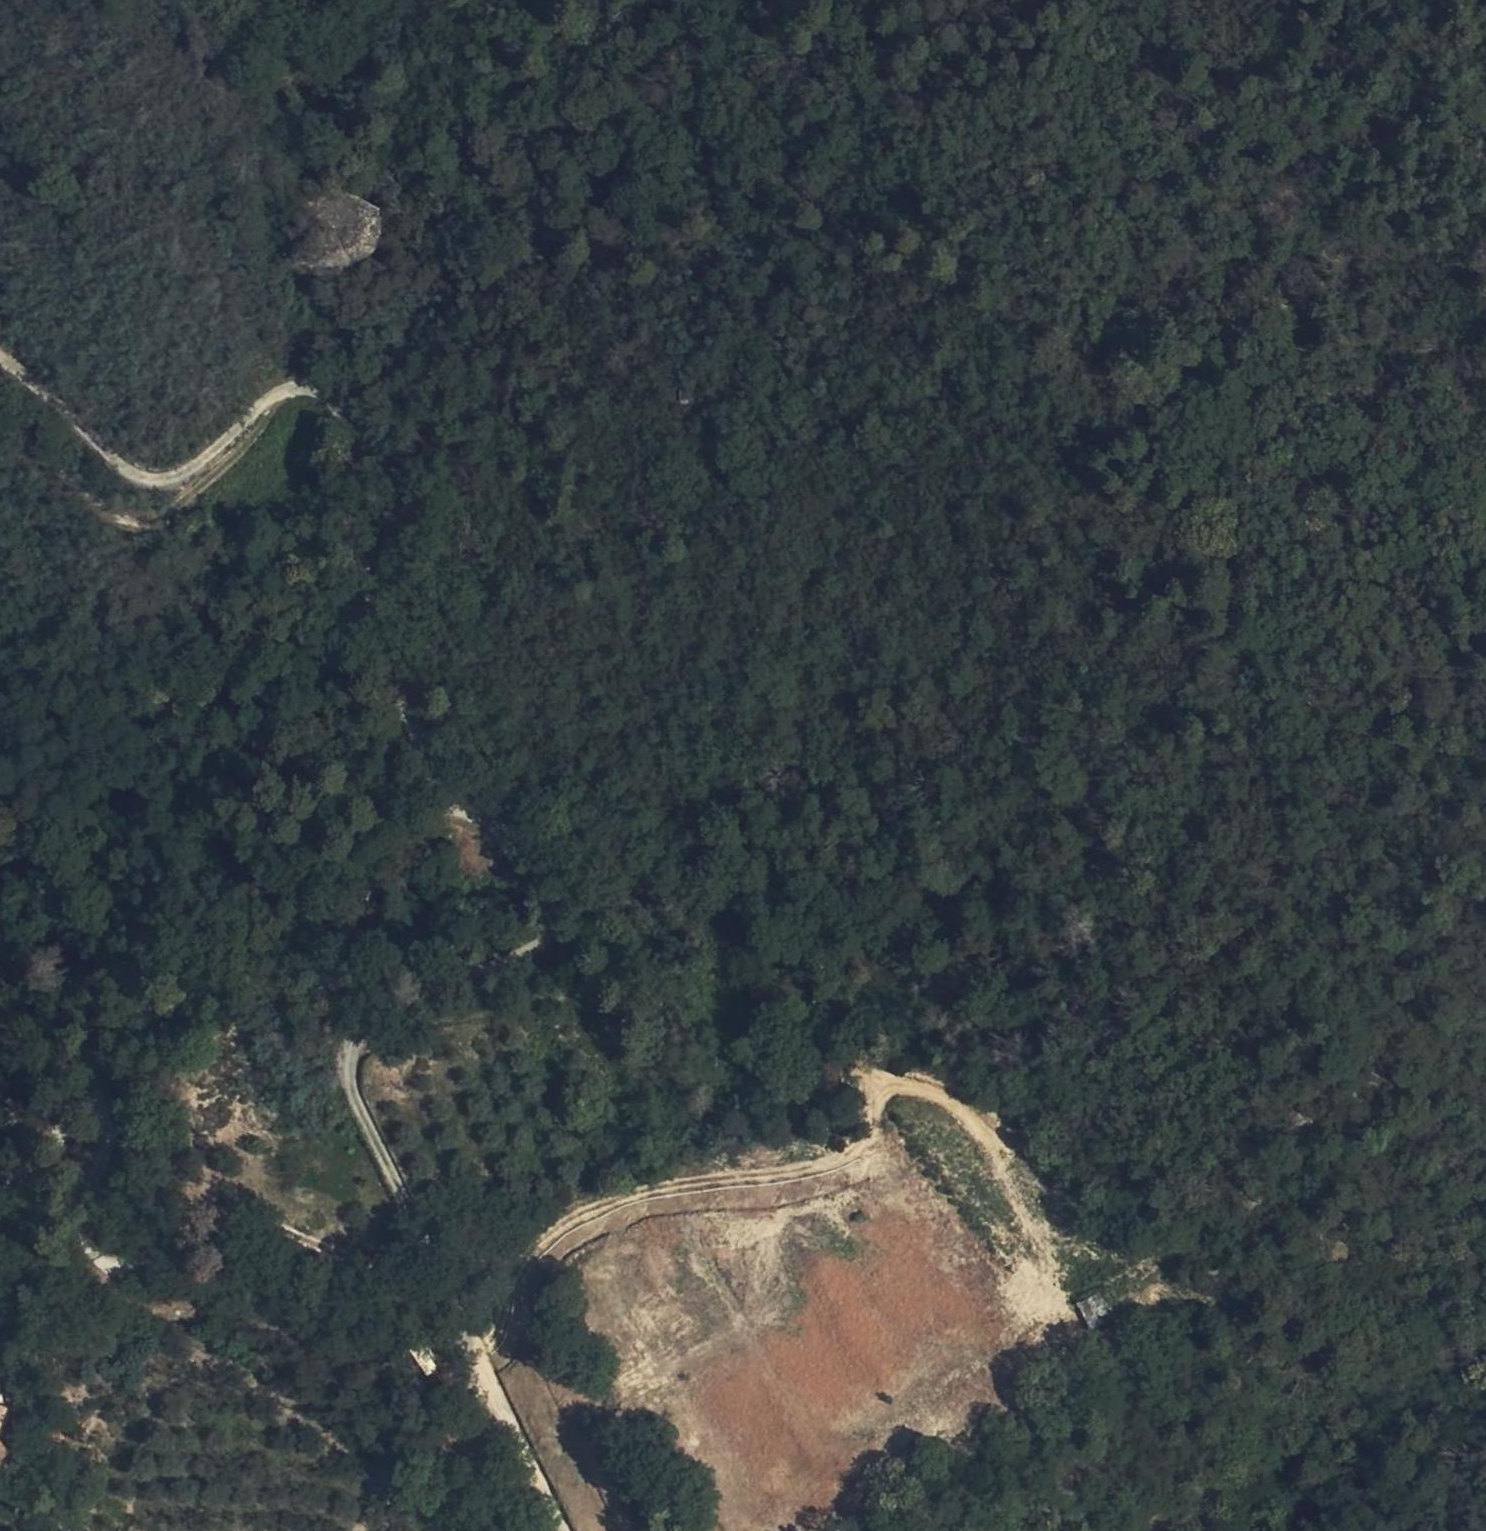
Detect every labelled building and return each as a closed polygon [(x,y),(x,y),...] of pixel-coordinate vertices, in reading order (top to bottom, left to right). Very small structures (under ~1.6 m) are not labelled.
[(1098,1292),(1076,1302),(1088,1328),(1110,1317),(1098,1292)] [(4,1469),(23,1451),(9,1436),(18,1406),(5,1400),(7,1389),(0,1387),(0,1464),(4,1469)]
